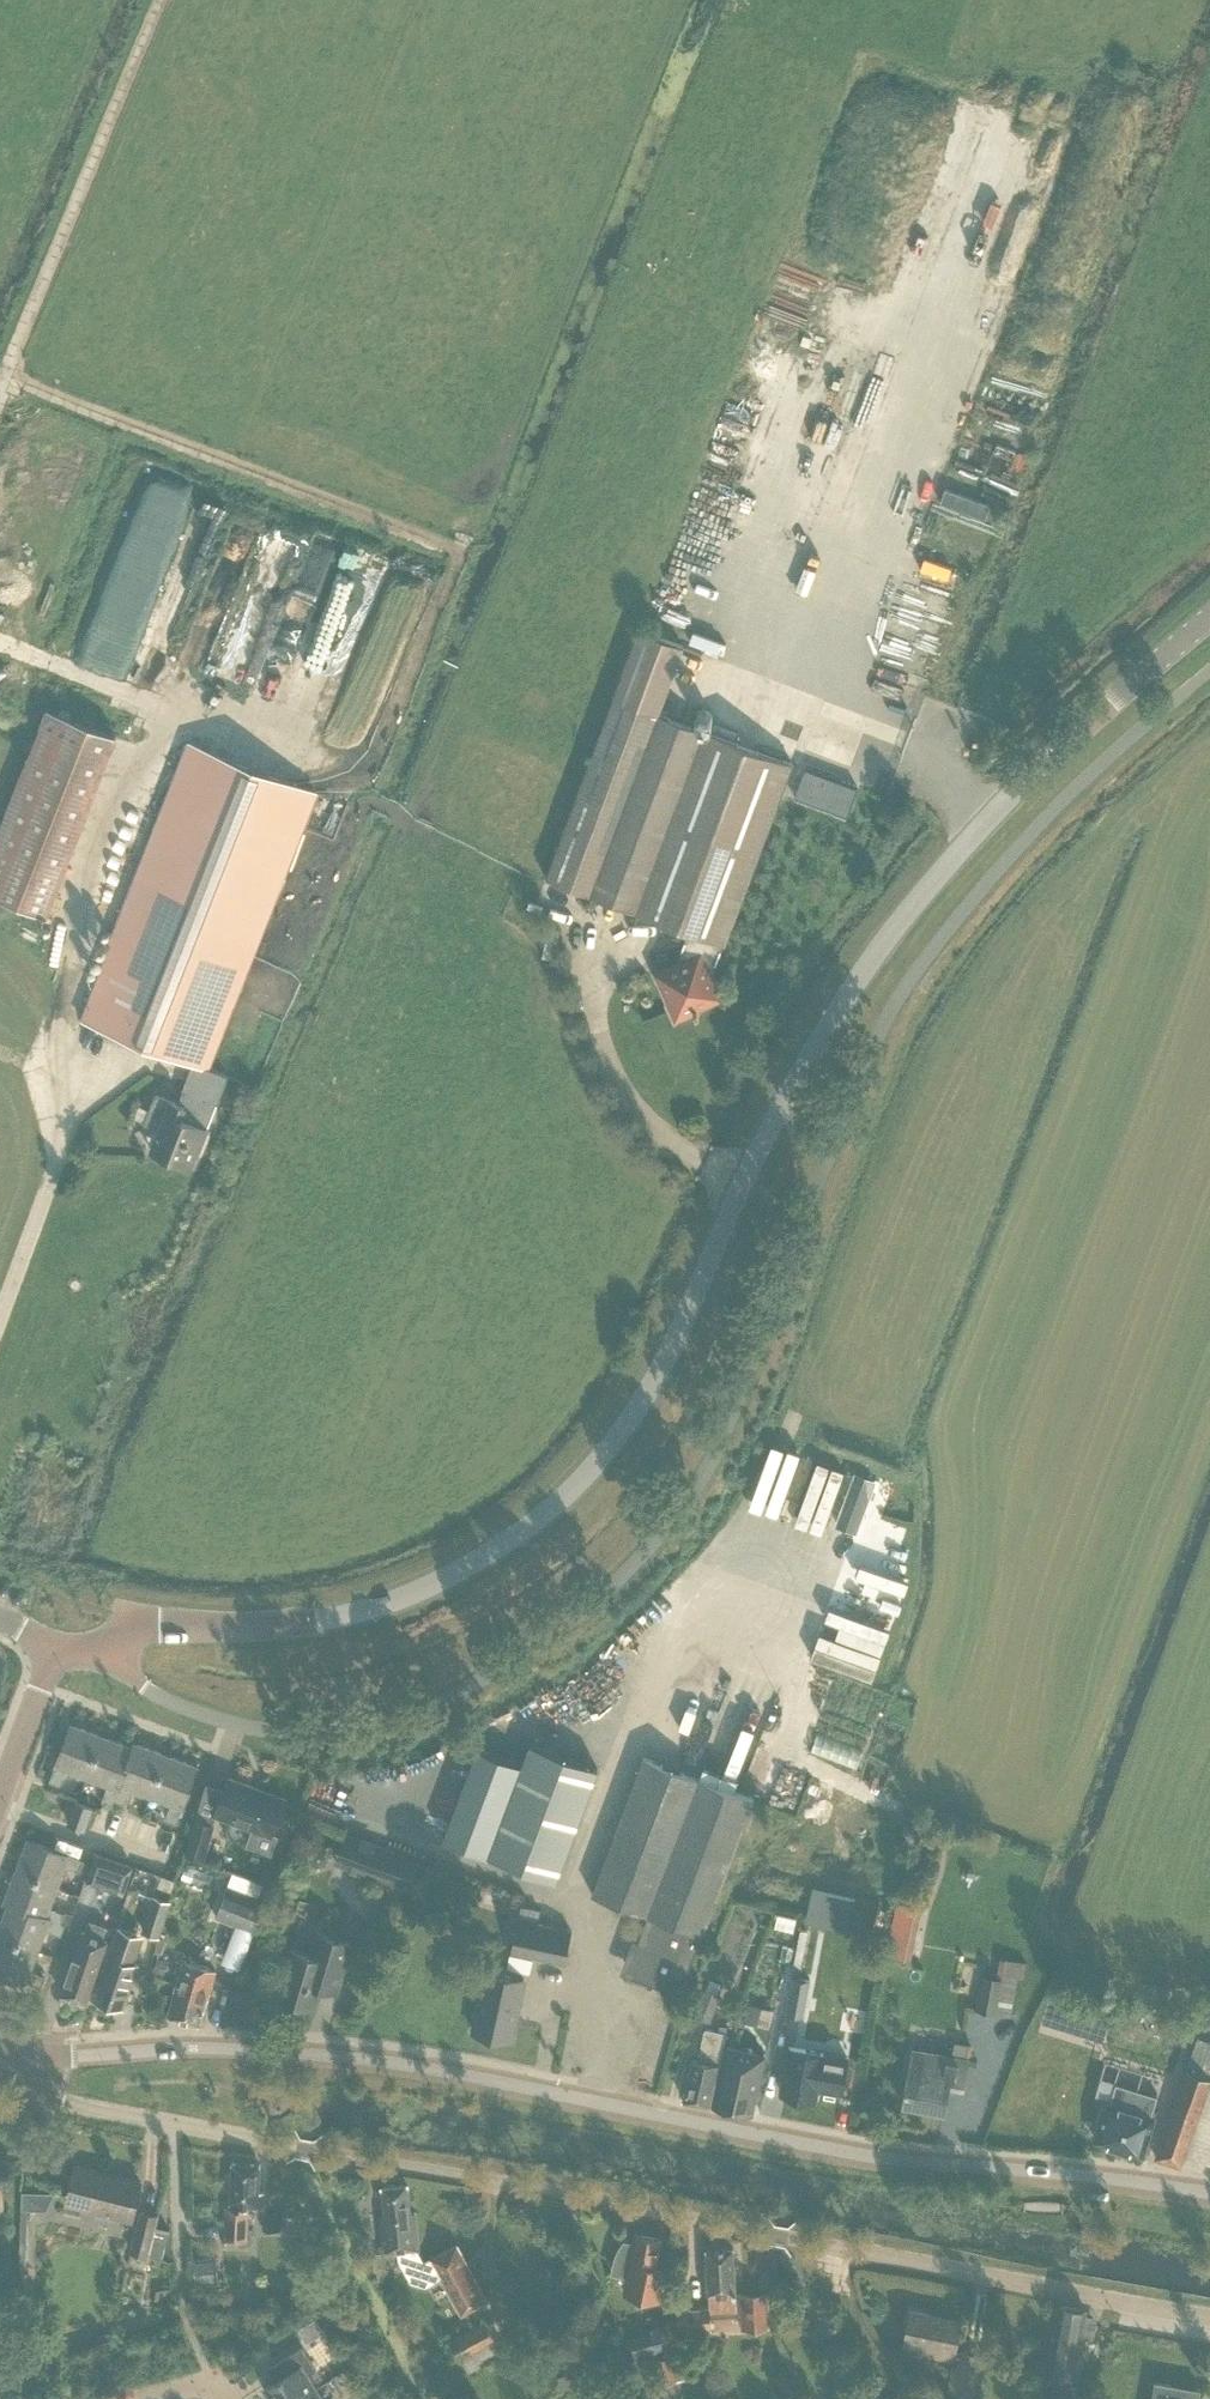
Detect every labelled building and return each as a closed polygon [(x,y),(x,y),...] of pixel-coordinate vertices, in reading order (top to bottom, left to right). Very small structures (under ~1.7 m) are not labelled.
[(912,609),(893,658),(908,664),(928,615),(912,609)] [(669,1002),(663,1004),(673,1026),(700,1014),(697,1008),(720,998),(708,973),(714,970),(723,945),(725,945),(792,764),(613,698),(545,878),(688,932),(679,957),(681,963),(656,974),(669,1002)] [(0,831),(0,899),(45,916),(116,737),(48,710),(0,831)] [(159,1129),(150,1150),(193,1167),(208,1129),(202,1127),(211,1102),(218,1104),(229,1077),(207,1068),(315,792),(190,743),(82,1020),(193,1064),(182,1090),(189,1093),(184,1105),(156,1095),(146,1120),(159,1129)] [(804,771),(795,806),(852,819),(860,784),(804,771)] [(804,1465),(798,1480),(787,1475),(768,1520),(792,1530),(818,1470),(804,1465)] [(849,1550),(837,1545),(861,1481),(836,1472),(813,1534),(825,1539),(810,1579),(835,1589),(849,1550)] [(685,1754),(701,1692),(686,1688),(669,1750),(685,1754)] [(66,1768),(87,1776),(102,1735),(72,1723),(56,1765),(56,1766),(51,1780),(61,1783),(66,1768)] [(133,1746),(102,1735),(87,1776),(109,1784),(103,1799),(113,1803),(115,1799),(113,1798),(133,1746)] [(134,1742),(133,1746),(113,1798),(115,1799),(125,1802),(130,1787),(151,1795),(166,1754),(134,1742)] [(478,1748),(444,1838),(489,1855),(556,1880),(599,1769),(531,1744),(523,1765),(478,1748)] [(166,1754),(151,1795),(172,1803),(166,1818),(177,1822),(182,1808),(198,1765),(166,1754)] [(682,1988),(702,1933),(753,1798),(644,1758),(593,1893),(649,1913),(628,1969),(682,1988)] [(275,1836),(272,1835),(285,1797),(229,1777),(215,1814),(253,1828),(247,1843),(269,1852),(275,1836)] [(85,1827),(93,1806),(77,1800),(69,1821),(85,1827)] [(204,1857),(214,1825),(196,1820),(186,1852),(204,1857)] [(419,1860),(346,1834),(335,1863),(408,1890),(419,1860)] [(28,1838),(16,1870),(57,1886),(66,1864),(81,1870),(85,1860),(70,1855),(71,1855),(28,1838)] [(87,1882),(124,1895),(135,1866),(97,1853),(87,1882)] [(60,1923),(61,1922),(65,1913),(49,1907),(57,1886),(16,1870),(4,1902),(8,1904),(60,1923)] [(254,1931),(267,1900),(228,1885),(216,1916),(254,1931)] [(161,1938),(172,1901),(153,1896),(142,1932),(161,1938)] [(922,1908),(897,1902),(886,1955),(911,1961),(922,1908)] [(0,1925),(0,1936),(38,1950),(46,1928),(62,1934),(65,1924),(61,1922),(60,1923),(8,1904),(0,1925)] [(83,1931),(62,1993),(87,2001),(108,1939),(103,1937),(107,1926),(89,1920),(85,1931),(83,1931)] [(519,1921),(511,1955),(567,1967),(575,1934),(519,1921)] [(123,2007),(138,1964),(128,1960),(137,1933),(119,1927),(93,1998),(123,2007)] [(833,1931),(808,1927),(803,1955),(828,1959),(833,1931)] [(319,1991),(335,1996),(351,1942),(318,1932),(311,1954),(291,1948),(278,1995),(314,2006),(319,1991)] [(0,1936),(0,1971),(27,1981),(28,1981),(42,1986),(46,1976),(30,1970),(38,1950),(0,1936)] [(1001,1957),(997,1977),(983,1975),(977,2009),(1012,2015),(1019,1977),(1024,1978),(1027,1962),(1001,1957)] [(216,1969),(209,1967),(185,1960),(168,2016),(200,2025),(216,1969)] [(525,1979),(487,1971),(474,2032),(511,2040),(525,1979)] [(804,2014),(811,1979),(794,1976),(787,2011),(804,2014)] [(710,2021),(721,1994),(707,1989),(696,2016),(710,2021)] [(749,2003),(744,2021),(759,2025),(764,2006),(749,2003)] [(720,2064),(727,2031),(705,2027),(698,2059),(693,2058),(684,2099),(710,2104),(719,2064),(720,2064)] [(1199,2037),(1186,2071),(1181,2069),(1179,2074),(1184,2076),(1156,2157),(1201,2171),(1205,2161),(1209,2162),(1209,2041),(1199,2037)] [(910,2072),(909,2072),(903,2103),(945,2111),(950,2083),(964,2085),(969,2058),(966,2058),(969,2044),(955,2041),(952,2055),(947,2054),(947,2055),(914,2049),(910,2072)] [(753,2113),(766,2056),(728,2046),(714,2105),(753,2113)] [(790,2046),(781,2091),(816,2097),(819,2086),(842,2091),(848,2061),(824,2056),(825,2053),(790,2046)] [(1107,2102),(1096,2139),(1100,2140),(1101,2143),(1110,2146),(1112,2144),(1127,2148),(1128,2151),(1136,2154),(1139,2152),(1144,2154),(1154,2116),(1150,2115),(1157,2092),(1117,2080),(1110,2103),(1107,2102)] [(263,2207),(264,2191),(259,2191),(261,2163),(233,2162),(230,2204),(227,2204),(225,2238),(247,2240),(249,2206),(263,2207)] [(132,2219),(141,2181),(77,2165),(68,2202),(132,2219)] [(442,2276),(462,2313),(487,2299),(457,2244),(425,2261),(418,2249),(420,2249),(416,2211),(411,2212),(408,2183),(382,2186),(385,2214),(380,2215),(384,2252),(399,2251),(401,2259),(412,2280),(426,2285),(442,2276)] [(132,2250),(148,2254),(158,2214),(142,2211),(132,2250)] [(629,2274),(626,2289),(661,2296),(667,2267),(666,2267),(665,2269),(655,2267),(661,2238),(637,2233),(635,2243),(625,2240),(623,2245),(620,2249),(618,2253),(616,2258),(613,2271),(629,2274)] [(743,2327),(767,2325),(766,2292),(737,2293),(734,2247),(707,2248),(710,2303),(679,2304),(681,2332),(711,2331),(710,2307),(742,2305),(743,2327)] [(1076,2355),(1085,2309),(1062,2305),(1050,2369),(1078,2375),(1082,2356),(1076,2355)] [(954,2359),(962,2319),(911,2309),(904,2344),(937,2350),(936,2356),(954,2359)] [(461,2357),(496,2339),(486,2321),(451,2339),(461,2357)] [(651,2333),(625,2340),(636,2377),(650,2373),(644,2355),(669,2348),(662,2324),(649,2328),(651,2333)] [(271,2398),(298,2398),(316,2388),(308,2375),(317,2370),(302,2347),(269,2368),(277,2380),(264,2388),(271,2398)] [(973,2396),(981,2354),(962,2350),(959,2366),(954,2365),(949,2392),(973,2396)] [(685,2376),(680,2352),(654,2358),(659,2382),(685,2376)] [(1200,2389),(1155,2381),(1152,2398),(1198,2398),(1200,2389)] [(316,2388),(298,2398),(323,2398),(316,2388)]
